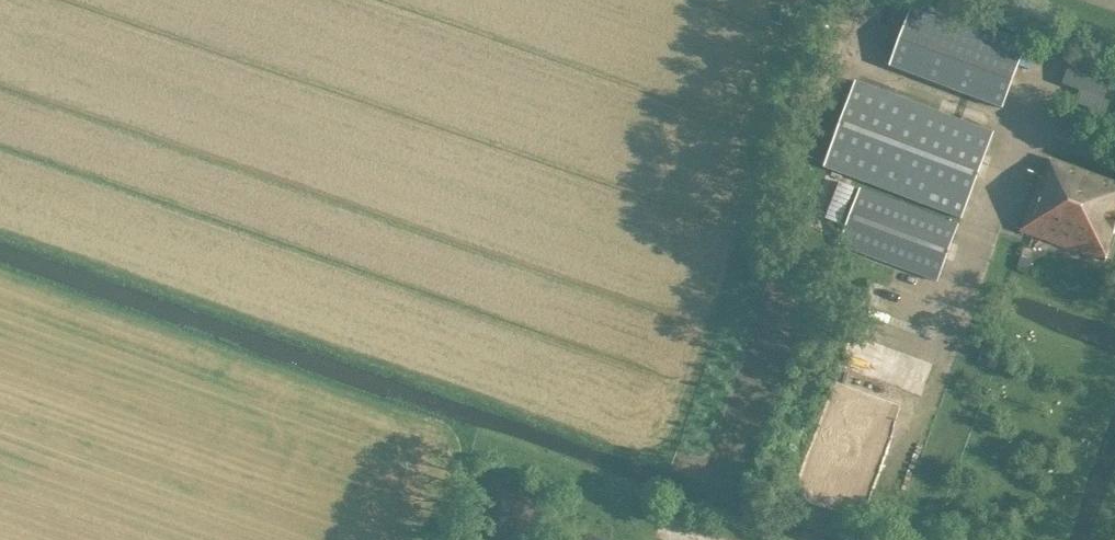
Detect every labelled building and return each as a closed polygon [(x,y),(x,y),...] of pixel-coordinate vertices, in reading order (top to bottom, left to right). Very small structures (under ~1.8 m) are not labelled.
[(1000,106),(1024,39),(917,0),(912,0),(888,64),(1000,106)] [(1070,56),(1061,81),(1081,88),(1077,101),(1103,110),(1107,98),(1102,96),(1111,71),(1074,58),(1070,56)] [(822,164),(960,215),(991,130),(853,78),(822,164)] [(1104,256),(1114,225),(1114,181),(1047,156),(1040,175),(1037,174),(1018,227),(1104,256)] [(837,243),(936,279),(957,222),(858,185),(837,243)] [(842,446),(835,461),(868,477),(876,461),(842,446)]
